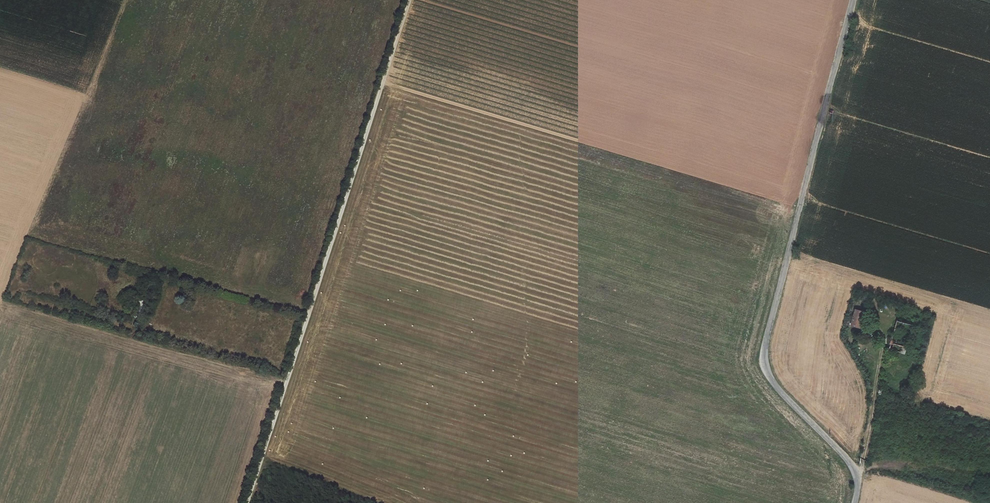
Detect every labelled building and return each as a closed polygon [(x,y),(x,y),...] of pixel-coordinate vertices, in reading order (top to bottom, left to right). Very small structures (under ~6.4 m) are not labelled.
[(855,309),(851,326),(862,328),(866,312),(855,309)]
